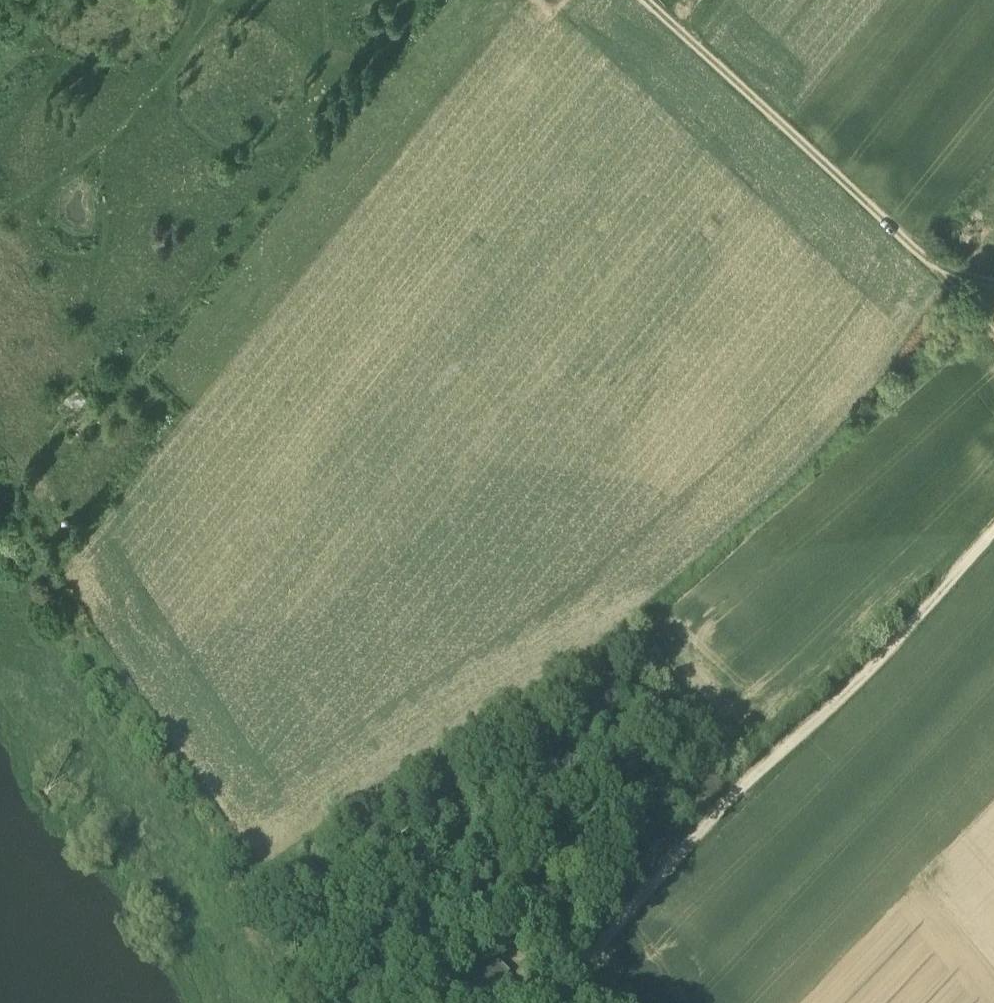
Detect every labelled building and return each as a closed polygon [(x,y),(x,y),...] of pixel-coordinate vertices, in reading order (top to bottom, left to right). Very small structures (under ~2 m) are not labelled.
[(982,297),(977,302),(984,308),(989,302),(982,297)] [(468,932),(468,921),(456,921),(456,931),(468,932)] [(519,990),(498,966),(471,990),(485,1002),(504,1002),(519,990)]
